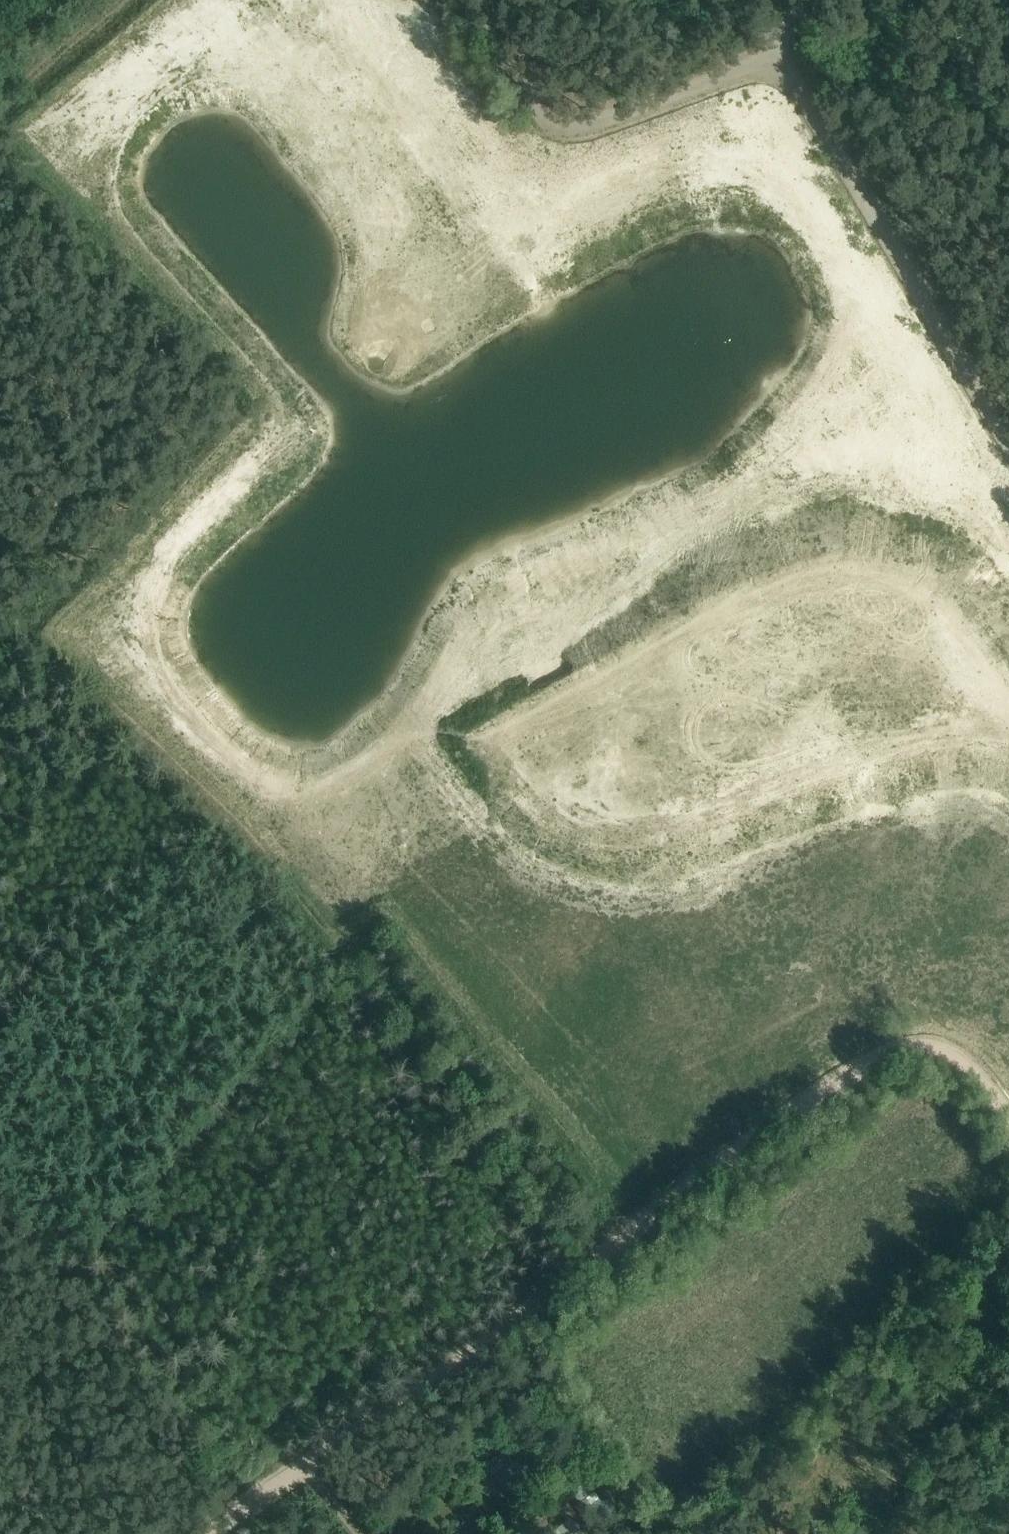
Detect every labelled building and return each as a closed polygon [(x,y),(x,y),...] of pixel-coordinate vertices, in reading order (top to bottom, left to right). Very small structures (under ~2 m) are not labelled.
[(484,1467),(515,1504),(542,1482),(512,1445),(484,1467)] [(560,1479),(578,1501),(590,1491),(572,1469),(560,1479)]
